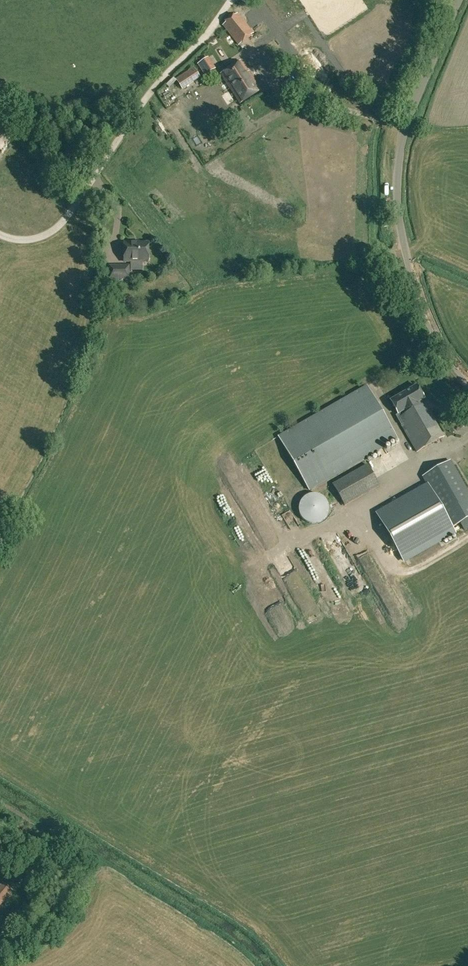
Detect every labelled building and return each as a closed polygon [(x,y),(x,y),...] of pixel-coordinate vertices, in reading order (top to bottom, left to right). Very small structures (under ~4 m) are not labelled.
[(239,44),(253,33),(238,13),(223,25),(239,44)] [(212,57),(200,65),(207,76),(219,69),(212,57)] [(240,104),(261,90),(253,78),(252,79),(241,61),(221,74),(240,104)] [(182,90),(201,78),(193,67),(175,78),(182,90)] [(133,260),(148,259),(148,243),(134,244),(134,242),(124,242),(124,261),(133,261),(133,260)] [(109,264),(109,279),(130,279),(130,264),(109,264)] [(397,439),(366,385),(279,436),(310,490),(397,439)] [(416,385),(390,400),(398,414),(399,413),(401,416),(398,418),(401,424),(420,413),(421,414),(429,410),(425,403),(427,403),(416,385)] [(401,424),(417,452),(444,436),(429,410),(421,414),(420,413),(401,424)] [(451,461),(423,477),(428,485),(452,528),(459,523),(467,518),(467,491),(451,461)] [(345,505),(379,485),(367,464),(333,484),(345,505)] [(452,528),(428,485),(375,515),(404,566),(456,536),(452,528)] [(459,523),(463,530),(467,528),(467,518),(459,523)] [(281,541),(274,543),(277,550),(283,547),(281,541)] [(278,589),(270,573),(261,577),(269,593),(278,589)] [(289,614),(294,611),(290,603),(284,606),(289,614)] [(13,890),(10,888),(2,882),(0,885),(0,906),(13,890)]
